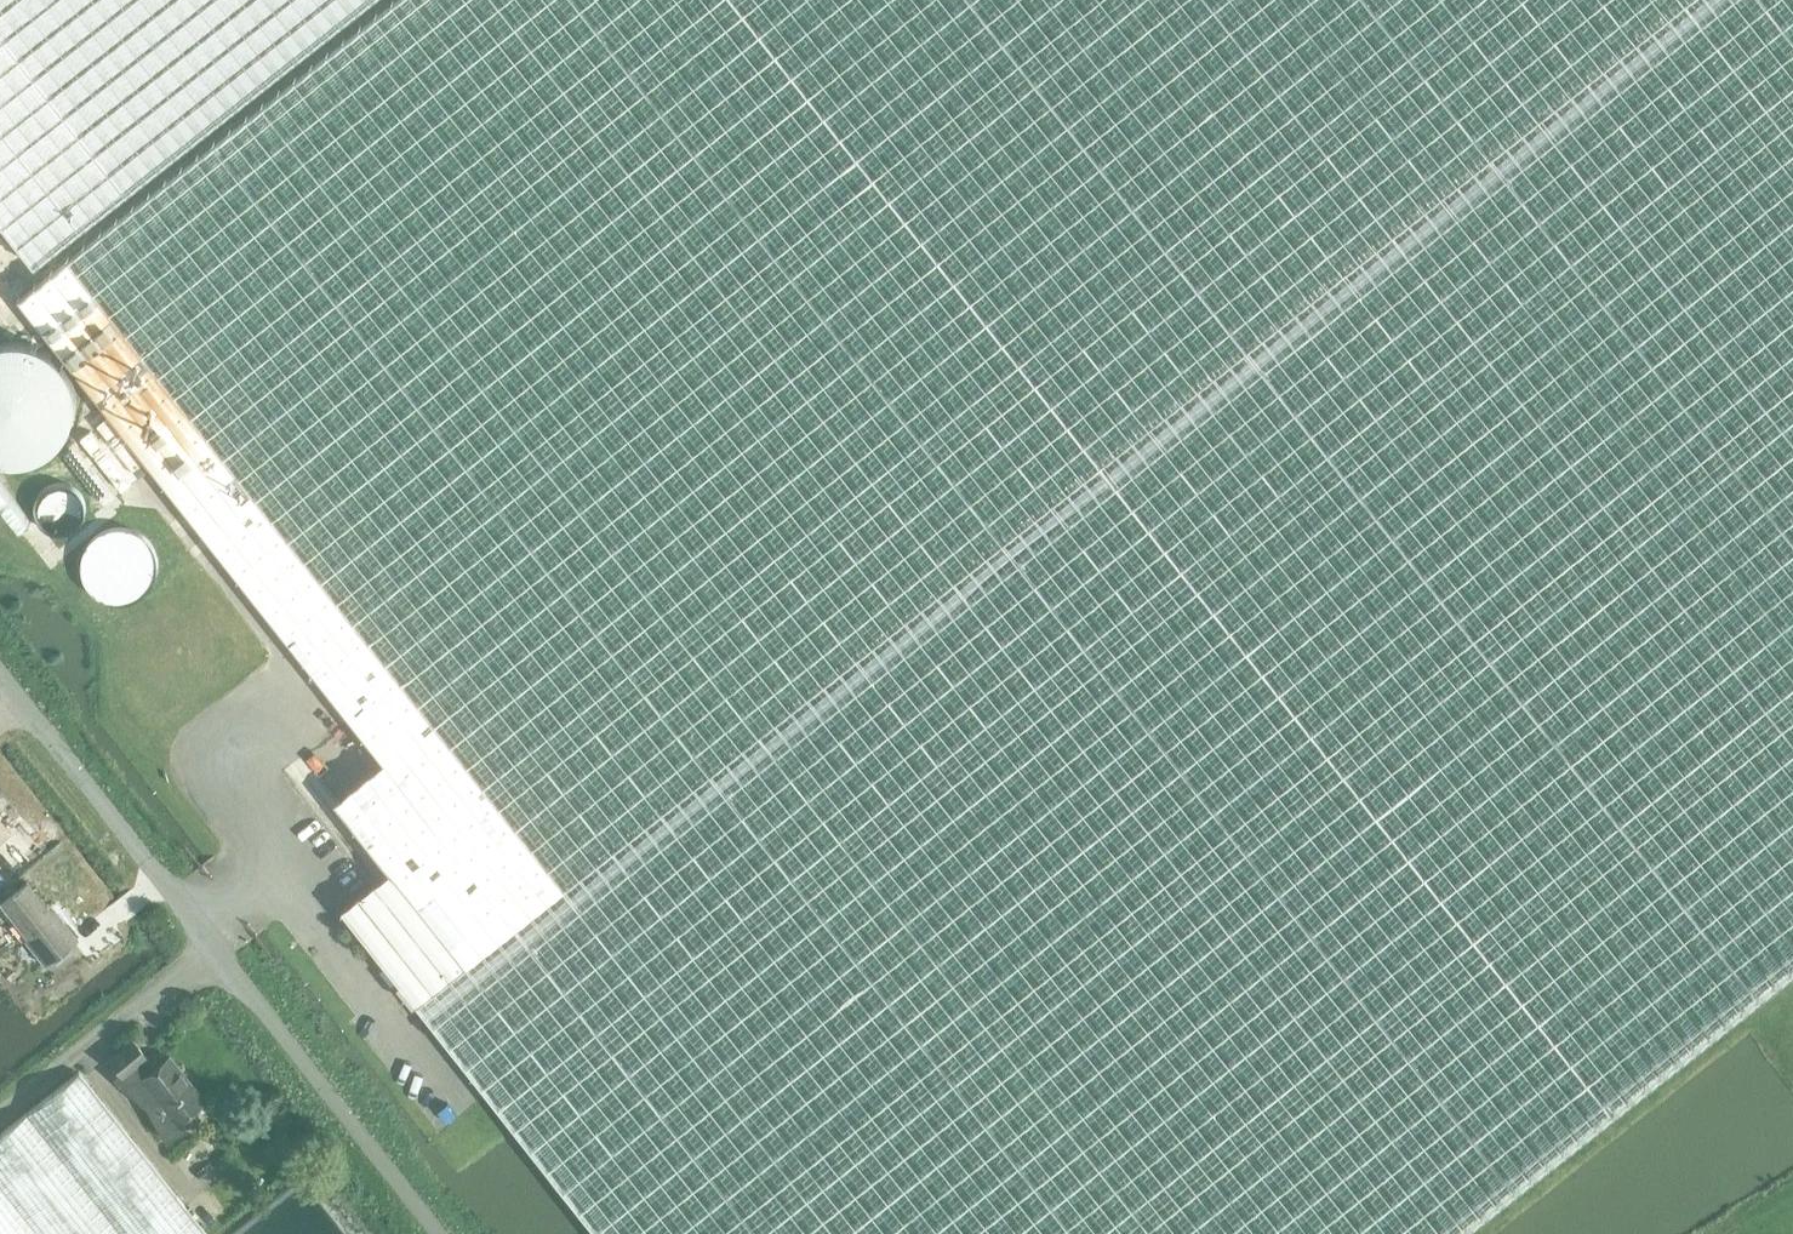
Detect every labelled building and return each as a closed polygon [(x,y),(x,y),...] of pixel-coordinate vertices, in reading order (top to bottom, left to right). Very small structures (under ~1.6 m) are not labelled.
[(36,264),(370,0),(0,0),(0,219),(36,264)] [(386,760),(337,799),(392,869),(375,883),(399,914),(448,876),(497,939),(418,1001),(602,1233),(1458,1233),(1792,970),(1792,0),(397,0),(20,297),(386,760)] [(17,341),(9,341),(2,342),(0,343),(0,459),(2,460),(9,461),(17,462),(24,461),(32,460),(39,457),(46,454),(52,450),(58,445),(63,440),(68,433),(71,427),(74,420),(76,412),(77,405),(77,397),(76,390),(74,382),(71,375),(68,369),(63,363),(58,357),(52,352),(46,348),(39,345),(32,343),(24,341),(17,341)] [(40,489),(55,522),(87,507),(71,475),(40,489)] [(399,914),(375,883),(343,907),(402,981),(399,983),(415,1004),(418,1001),(497,939),(448,876),(399,914)] [(73,936),(56,914),(53,917),(24,881),(1,899),(28,933),(25,936),(43,959),(73,936)] [(167,1054),(145,1072),(136,1060),(144,1054),(132,1038),(108,1057),(119,1071),(114,1075),(140,1099),(145,1095),(151,1101),(146,1105),(164,1137),(182,1127),(176,1119),(202,1099),(167,1054)] [(78,1070),(0,1132),(0,1233),(208,1233),(78,1070)]
